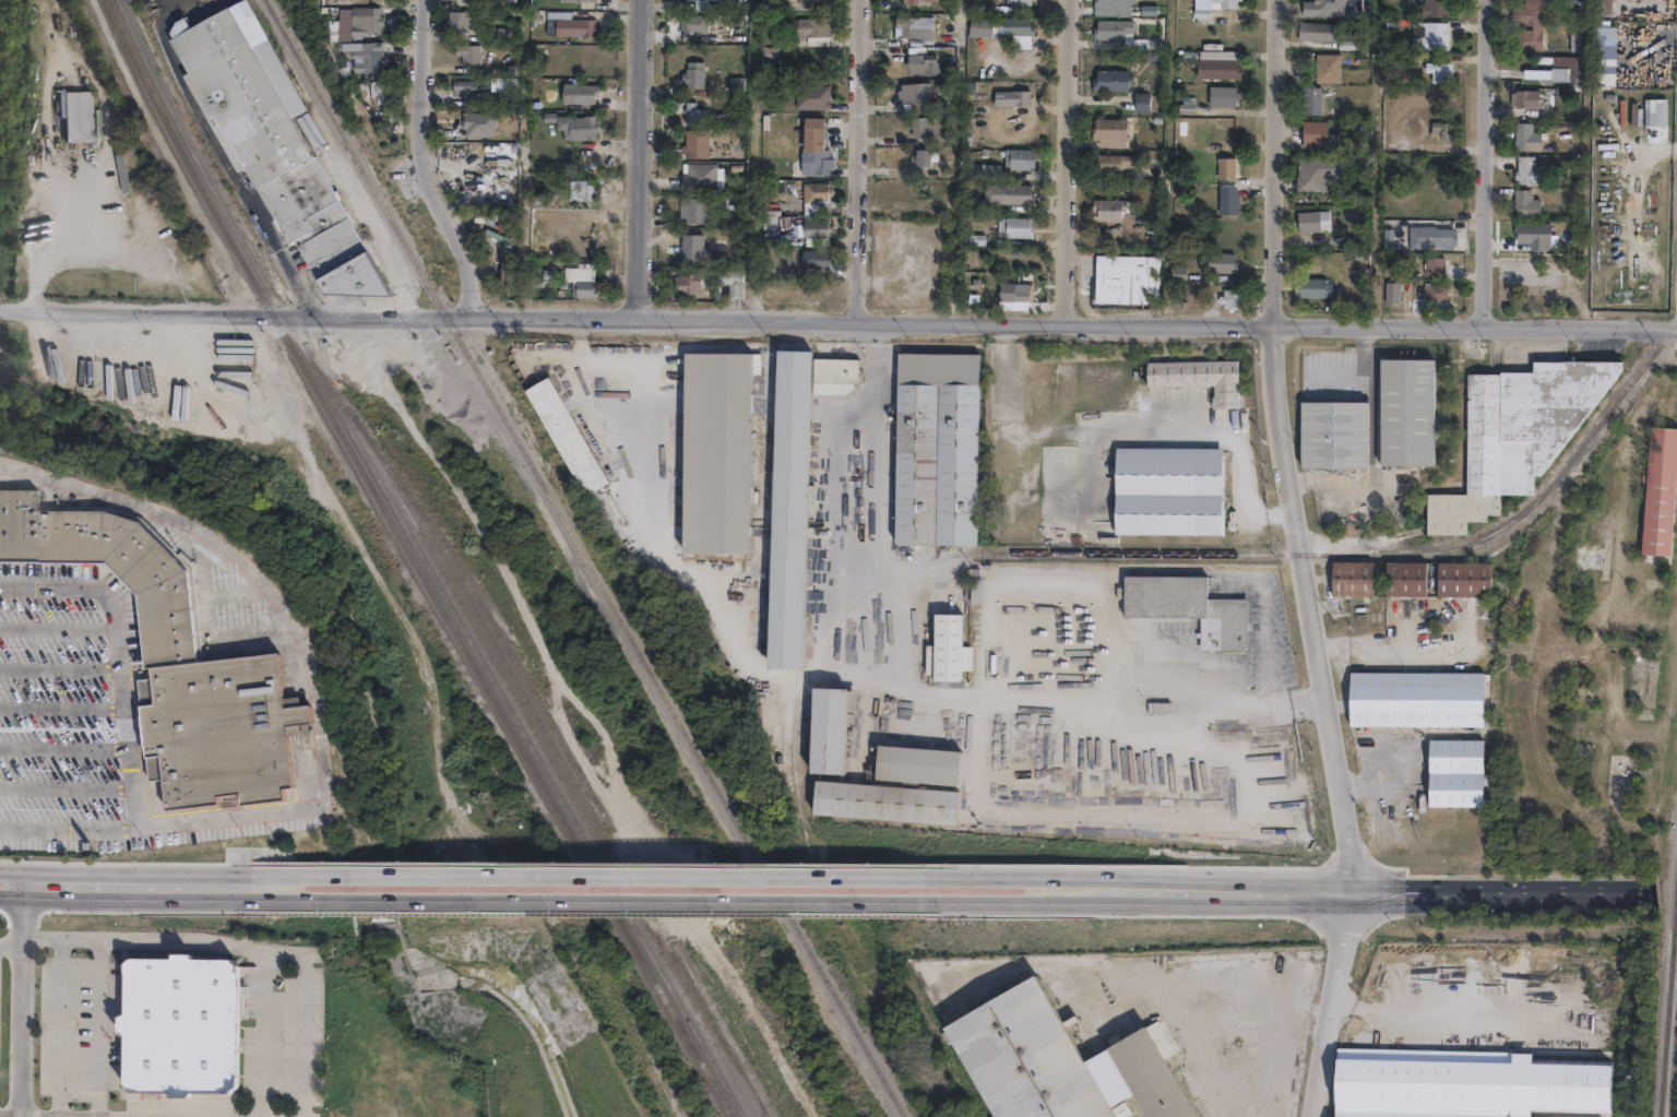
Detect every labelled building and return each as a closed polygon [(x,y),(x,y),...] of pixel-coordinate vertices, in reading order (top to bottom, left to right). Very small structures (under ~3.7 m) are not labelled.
[(679,0),(699,0),(699,9),(710,9),(710,0),(679,0)] [(1093,16),(1093,0),(1132,0),(1132,2),(1129,2),(1129,16),(1093,16)] [(1209,9),(1209,0),(1239,0),(1239,1),(1236,1),(1236,10),(1209,9)] [(1301,15),(1301,0),(1307,0),(1345,0),(1345,4),(1339,4),(1339,16),(1301,15)] [(1425,2),(1425,0),(1449,0),(1449,16),(1422,16),(1422,2),(1425,2)] [(1523,7),(1523,0),(1545,0),(1545,22),(1542,22),(1543,50),(1509,51),(1509,7),(1523,7)] [(1570,9),(1570,0),(1583,0),(1582,17),(1571,17),(1567,17),(1567,9),(1570,9)] [(1593,15),(1593,0),(1610,0),(1610,15),(1603,15),(1593,15)] [(231,5),(255,44),(267,38),(309,109),(298,116),(400,293),(322,296),(311,278),(309,280),(292,249),(296,246),(293,241),(292,239),(282,246),(248,189),(245,190),(207,128),(215,123),(188,79),(194,75),(171,37),(231,5)] [(378,15),(378,23),(374,23),(374,31),(367,31),(367,35),(347,34),(347,5),(376,5),(374,15),(378,15)] [(484,9),(484,19),(467,17),(467,29),(448,28),(448,9),(484,9)] [(590,9),(590,16),(596,17),(596,22),(599,22),(599,28),(595,28),(595,34),(561,33),(561,16),(563,16),(563,9),(590,9)] [(1209,10),(1208,24),(1194,24),(1194,19),(1191,19),(1191,9),(1209,10)] [(695,14),(695,31),(694,31),(693,38),(680,38),(680,14),(695,14)] [(830,27),(830,44),(807,44),(807,35),(798,35),(798,31),(789,31),(789,16),(834,16),(834,27),(830,27)] [(931,38),(894,38),(894,16),(931,17),(931,38)] [(1028,17),(1028,25),(1033,25),(1032,35),(1030,35),(1030,49),(1011,49),(1011,35),(1002,35),(1002,33),(989,33),(989,37),(974,36),(974,17),(990,19),(1002,20),(1002,16),(1028,17)] [(1132,21),(1131,34),(1122,33),(1122,40),(1092,39),(1092,28),(1095,28),(1095,20),(1132,21)] [(1449,22),(1449,50),(1422,49),(1422,48),(1412,48),(1413,21),(1449,22)] [(1339,24),(1339,40),(1354,40),(1354,49),(1337,49),(1337,40),(1333,40),(1333,48),(1309,48),(1309,38),(1304,37),(1304,33),(1298,33),(1298,24),(1304,24),(1304,22),(1333,23),(1333,24),(1339,24)] [(1580,51),(1569,51),(1569,24),(1580,24),(1580,51)] [(1616,83),(1592,83),(1594,26),(1602,26),(1616,26),(1616,83)] [(380,70),(349,70),(349,52),(352,52),(352,49),(354,47),(357,47),(357,39),(380,39),(380,70)] [(1155,49),(1121,49),(1121,40),(1155,41),(1155,49)] [(479,41),(479,51),(481,51),(481,55),(479,56),(480,61),(461,62),(461,54),(454,54),(454,43),(479,41)] [(924,46),(924,54),(935,54),(936,66),(925,66),(925,72),(906,73),(905,47),(924,46)] [(1234,60),(1197,60),(1197,51),(1234,51),(1234,60)] [(1339,82),(1315,82),(1315,55),(1340,55),(1339,82)] [(1580,57),(1579,83),(1573,83),(1573,78),(1569,78),(1570,66),(1551,66),(1551,64),(1535,63),(1535,56),(1580,57)] [(704,60),(704,88),(687,88),(687,81),(681,81),(681,71),(686,71),(686,67),(687,67),(687,60),(704,60)] [(1238,66),(1238,80),(1196,80),(1196,60),(1235,61),(1235,66),(1238,66)] [(1452,62),(1452,83),(1431,82),(1431,72),(1426,72),(1426,62),(1452,62)] [(1131,76),(1131,81),(1127,81),(1126,92),(1091,91),(1091,80),(1095,80),(1095,70),(1127,71),(1127,76),(1131,76)] [(468,92),(453,92),(453,78),(475,78),(475,86),(468,86),(468,92)] [(573,81),(573,83),(598,83),(598,94),(594,94),(594,102),(573,102),(573,93),(562,93),(562,80),(573,81)] [(831,84),(830,108),(796,107),(797,83),(831,84)] [(929,83),(930,112),(901,114),(900,98),(895,98),(895,90),(899,90),(899,84),(929,83)] [(401,105),(368,105),(368,90),(373,90),(373,88),(401,87),(401,105)] [(1237,93),(1237,102),(1234,102),(1234,108),(1208,107),(1208,87),(1234,87),(1234,93),(1237,93)] [(1320,87),(1320,115),(1303,115),(1303,107),(1299,107),(1299,92),(1301,92),(1301,87),(1320,87)] [(86,140),(60,141),(58,91),(84,90),(86,140)] [(1028,91),(1028,96),(1030,96),(1030,100),(1028,102),(1028,106),(992,106),(992,91),(1028,91)] [(1538,91),(1538,108),(1514,108),(1514,104),(1510,104),(1510,93),(1514,93),(1514,91),(1538,91)] [(1149,95),(1149,111),(1133,111),(1133,95),(1149,95)] [(1193,98),(1192,115),(1176,115),(1177,105),(1181,105),(1181,97),(1193,98)] [(697,100),(697,108),(704,108),(704,123),(686,123),(686,112),(683,112),(683,107),(686,107),(686,100),(697,100)] [(1676,129),(1653,129),(1653,102),(1676,102),(1676,129)] [(498,111),(497,135),(465,134),(465,130),(462,130),(462,111),(498,111)] [(595,112),(595,122),(596,122),(596,128),(595,128),(595,138),(562,138),(562,127),(556,127),(556,114),(571,114),(571,115),(584,115),(584,112),(595,112)] [(840,166),(840,174),(801,173),(802,117),(824,117),(823,148),(830,148),(830,156),(834,156),(834,166),(840,166)] [(936,136),(909,138),(909,118),(935,117),(936,136)] [(1125,120),(1123,147),(1096,147),(1096,141),(1086,140),(1086,132),(1090,132),(1090,123),(1093,123),(1093,119),(1125,120)] [(1327,146),(1301,145),(1301,121),(1327,121),(1327,146)] [(1449,122),(1449,129),(1450,129),(1450,134),(1449,134),(1449,140),(1440,139),(1440,136),(1430,135),(1430,130),(1431,130),(1431,121),(1449,122)] [(1532,123),(1532,132),(1541,132),(1541,151),(1514,151),(1513,123),(1532,123)] [(709,129),(709,148),(713,148),(713,154),(709,154),(709,157),(685,157),(685,152),(681,152),(681,144),(685,144),(685,129),(709,129)] [(928,150),(928,151),(937,151),(937,161),(928,161),(928,166),(915,166),(915,162),(913,162),(913,155),(914,155),(914,150),(928,150)] [(1033,152),(1033,167),(1028,167),(1028,169),(1008,169),(1008,166),(1003,166),(1003,150),(1028,150),(1028,152),(1033,152)] [(1095,155),(1137,156),(1135,166),(1119,165),(1118,178),(1094,177),(1094,171),(1090,171),(1090,156),(1095,156),(1095,155)] [(1534,156),(1534,166),(1543,166),(1543,185),(1517,185),(1517,180),(1513,180),(1513,171),(1517,171),(1517,156),(1534,156)] [(1323,192),(1295,191),(1295,176),(1296,176),(1296,157),(1335,158),(1335,179),(1323,179),(1323,192)] [(1233,158),(1234,179),(1215,179),(1215,171),(1211,171),(1211,165),(1215,165),(1215,159),(1233,158)] [(717,162),(717,166),(724,166),(724,190),(681,190),(682,162),(717,162)] [(998,165),(998,179),(964,178),(965,164),(998,165)] [(486,174),(487,192),(460,195),(460,191),(455,192),(454,182),(459,182),(457,177),(486,174)] [(593,178),(593,183),(595,183),(595,191),(593,191),(593,198),(571,199),(571,194),(569,194),(568,187),(572,187),(572,178),(593,178)] [(829,181),(829,186),(833,186),(833,194),(829,194),(829,199),(819,199),(819,202),(802,202),(802,181),(829,181)] [(1033,195),(1032,203),(1028,203),(1028,205),(982,203),(983,183),(1030,186),(1030,194),(1033,195)] [(1238,194),(1238,215),(1216,215),(1217,187),(1235,187),(1235,194),(1238,194)] [(1531,190),(1531,199),(1539,199),(1538,218),(1513,217),(1513,189),(1531,190)] [(516,192),(518,203),(496,205),(496,201),(481,203),(481,195),(516,192)] [(726,198),(726,209),(705,207),(705,222),(680,221),(680,225),(665,225),(666,217),(679,217),(680,197),(726,198)] [(1123,201),(1123,213),(1118,212),(1118,222),(1095,222),(1095,213),(1090,213),(1090,200),(1123,201)] [(1330,229),(1297,231),(1296,213),(1329,211),(1330,229)] [(1030,218),(1028,226),(1032,226),(1032,239),(1004,238),(1004,237),(996,237),(997,218),(1004,218),(1004,217),(1030,218)] [(829,218),(829,224),(832,224),(832,230),(829,230),(829,236),(804,237),(804,218),(829,218)] [(1456,231),(1456,245),(1453,243),(1453,249),(1443,249),(1443,247),(1428,246),(1427,249),(1408,249),(1410,226),(1436,226),(1436,229),(1452,229),(1452,231),(1456,231)] [(713,261),(685,261),(685,252),(690,252),(690,246),(713,245),(713,261)] [(833,252),(833,269),(806,268),(806,251),(833,252)] [(1238,264),(1238,276),(1201,274),(1202,254),(1236,256),(1236,264),(1238,264)] [(1159,275),(1159,295),(1142,295),(1141,306),(1093,305),(1093,289),(1094,257),(1095,257),(1128,258),(1128,274),(1159,275)] [(516,260),(514,287),(499,286),(501,259),(516,260)] [(1447,260),(1446,278),(1427,278),(1427,260),(1447,260)] [(597,284),(597,296),(575,296),(575,284),(574,284),(575,269),(606,269),(606,284),(597,284)] [(725,270),(745,270),(746,297),(732,297),(732,285),(724,285),(724,281),(704,282),(704,294),(689,294),(689,289),(678,290),(677,276),(688,275),(688,273),(704,273),(703,270),(725,270)] [(1327,282),(1327,285),(1333,286),(1333,299),(1327,299),(1327,301),(1301,300),(1301,299),(1296,298),(1296,282),(1300,283),(1300,281),(1327,282)] [(1034,288),(1034,300),(1031,300),(1031,302),(1010,302),(1011,290),(1015,290),(1015,285),(1032,285),(1032,288),(1034,288)] [(1402,285),(1401,307),(1387,306),(1388,285),(1402,285)] [(1450,288),(1449,302),(1426,302),(1426,287),(1450,288)] [(1238,290),(1238,295),(1241,295),(1241,307),(1237,307),(1237,312),(1226,312),(1226,310),(1222,310),(1222,290),(1238,290)] [(814,485),(814,506),(806,506),(805,539),(813,540),(813,552),(805,551),(801,669),(765,667),(775,348),(810,350),(806,485),(814,485)] [(761,353),(761,375),(750,375),(748,554),(680,552),(682,352),(761,353)] [(979,354),(976,545),(894,544),(897,353),(979,354)] [(859,359),(858,383),(854,383),(854,390),(845,395),(813,394),(814,358),(859,359)] [(1435,358),(1435,430),(1440,430),(1440,438),(1435,438),(1435,465),(1420,465),(1381,465),(1381,358),(1435,358)] [(1238,360),(1239,408),(1212,409),(1212,396),(1214,396),(1214,385),(1147,387),(1146,363),(1238,360)] [(1467,534),(1427,534),(1428,494),(1467,494),(1468,373),(1494,373),(1501,373),(1501,371),(1535,371),(1535,360),(1566,360),(1625,361),(1625,370),(1543,475),(1534,475),(1534,494),(1501,494),(1501,515),(1488,515),(1488,521),(1467,521),(1467,534)] [(548,377),(569,413),(575,408),(581,419),(574,423),(608,482),(583,496),(524,390),(548,377)] [(1309,468),(1303,468),(1303,402),(1368,402),(1368,468),(1309,468)] [(1653,423),(1676,424),(1676,496),(1673,552),(1643,549),(1649,479),(1643,479),(1644,470),(1649,471),(1653,423)] [(1222,536),(1116,534),(1116,448),(1223,449),(1222,536)] [(106,560),(0,560),(0,487),(38,487),(38,508),(102,508),(140,519),(191,568),(202,661),(154,666),(150,667),(141,594),(106,560)] [(1587,545),(1587,549),(1603,549),(1602,569),(1585,569),(1585,573),(1577,573),(1577,567),(1574,567),(1574,549),(1577,549),(1577,545),(1587,545)] [(1373,595),(1333,595),(1333,562),(1373,562),(1373,595)] [(1427,563),(1426,596),(1385,596),(1387,562),(1427,563)] [(1491,563),(1491,597),(1438,596),(1439,562),(1491,563)] [(1206,577),(1206,598),(1248,599),(1248,651),(1220,651),(1200,651),(1201,618),(1119,617),(1119,608),(1123,608),(1123,575),(1206,577)] [(962,615),(962,646),(973,646),(973,672),(961,670),(961,681),(932,680),(932,676),(926,676),(926,645),(933,645),(935,615),(962,615)] [(277,651),(284,699),(307,697),(311,732),(285,735),(292,786),(283,787),(284,798),(243,803),(242,792),(217,795),(218,804),(167,810),(163,777),(150,780),(136,677),(150,676),(155,675),(154,666),(202,661),(277,651)] [(1484,727),(1351,726),(1351,673),(1485,674),(1484,727)] [(860,689),(856,775),(822,774),(825,688),(860,689)] [(1596,689),(1595,702),(1583,701),(1582,709),(1578,709),(1579,689),(1596,689)] [(1171,703),(1171,713),(1149,713),(1149,702),(1171,703)] [(1484,807),(1429,807),(1429,740),(1484,740),(1484,807)] [(1594,746),(1592,759),(1573,757),(1575,742),(1594,746)] [(977,753),(975,784),(890,777),(892,746),(977,753)] [(983,793),(979,828),(835,816),(838,782),(983,793)] [(185,954),(189,958),(227,958),(237,965),(237,1086),(226,1092),(188,1092),(186,1095),(183,1097),(166,1097),(166,1092),(127,1092),(121,1086),(121,1035),(114,1033),(114,1017),(121,1013),(121,1006),(121,963),(126,959),(166,959),(168,953),(185,954)] [(1146,1025),(1199,1116),(1148,1116),(1134,1093),(1110,1107),(1116,1116),(992,1116),(995,1116),(943,1027),(1035,974),(1085,1061),(1146,1025)] [(1530,1107),(1529,1116),(1333,1116),(1335,1047),(1532,1051),(1531,1063),(1610,1066),(1609,1109),(1530,1107)]
